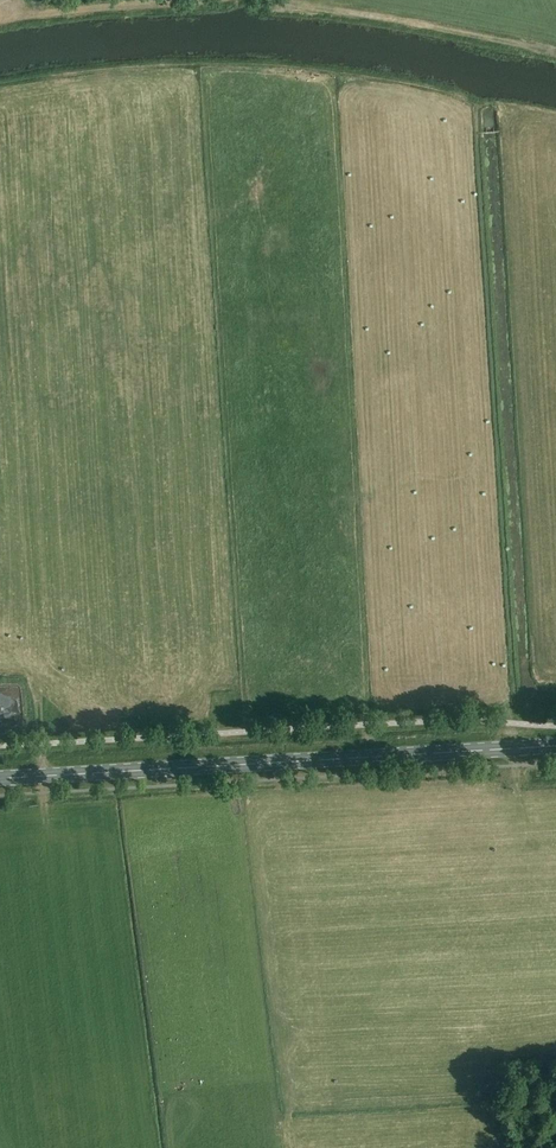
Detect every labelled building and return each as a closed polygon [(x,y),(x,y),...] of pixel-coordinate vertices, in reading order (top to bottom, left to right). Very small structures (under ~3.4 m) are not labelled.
[(533,1147),(534,1147),(545,1147),(548,1146),(545,1140),(533,1147)]
